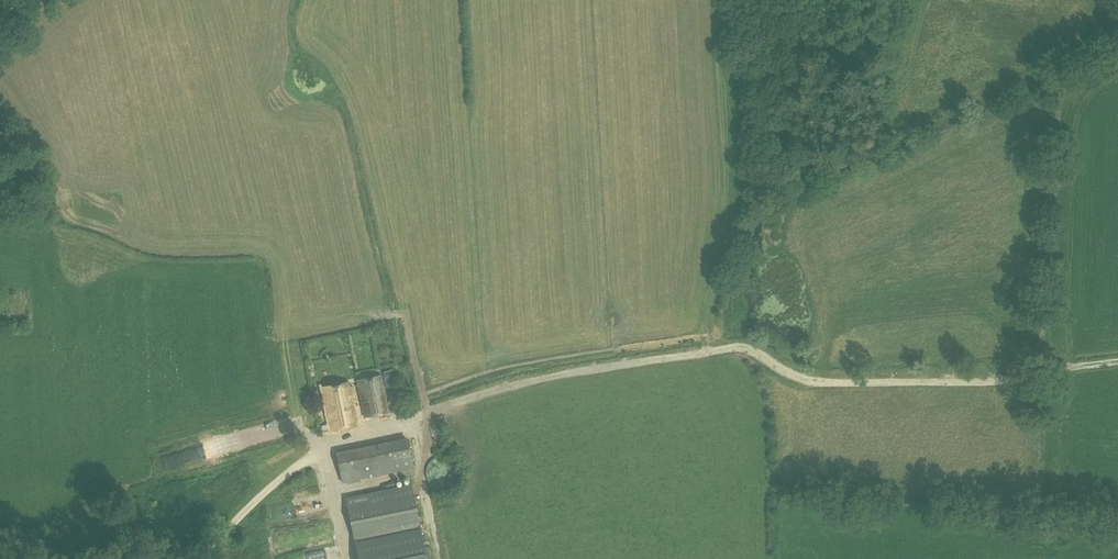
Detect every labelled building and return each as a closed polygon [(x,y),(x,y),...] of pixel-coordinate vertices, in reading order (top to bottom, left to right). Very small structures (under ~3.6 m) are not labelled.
[(305,319),(284,322),(286,335),(307,332),(305,319)] [(383,375),(384,376),(386,388),(395,386),(392,373),(383,375)] [(356,380),(364,418),(390,412),(382,374),(356,380)] [(323,387),(332,430),(357,424),(349,382),(323,387)] [(284,440),(280,433),(265,441),(269,447),(284,440)] [(406,438),(388,442),(394,471),(413,467),(406,438)] [(336,453),(343,482),(394,471),(388,442),(336,453)] [(426,473),(426,476),(427,478),(429,481),(431,483),(433,485),(435,486),(438,487),(441,487),(444,487),(447,486),(449,485),(452,484),(454,481),(455,479),(456,476),(457,474),(457,471),(457,468),(456,465),(454,463),(452,461),(450,459),(448,457),(445,457),(442,456),(439,456),(436,457),(434,458),(431,460),(429,462),(428,464),(427,467),(426,470),(426,473)] [(411,484),(346,498),(358,558),(426,558),(411,484)]
